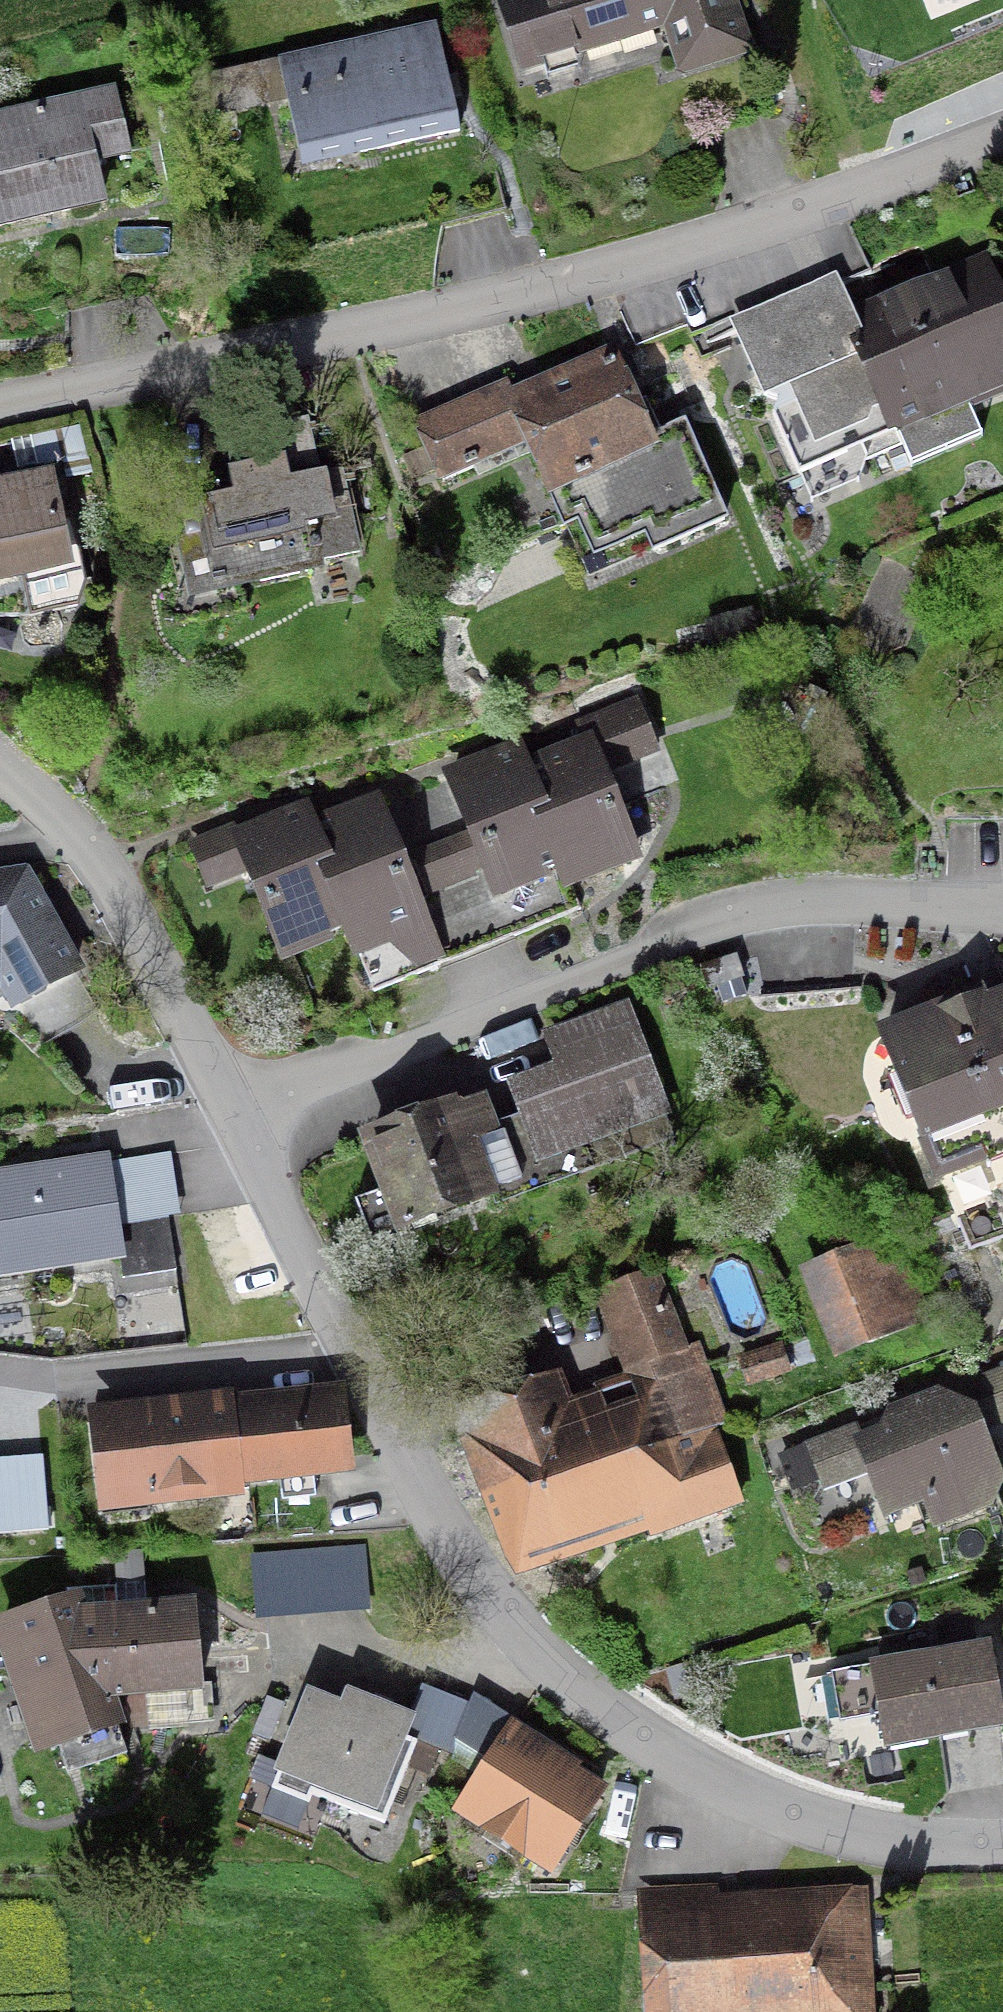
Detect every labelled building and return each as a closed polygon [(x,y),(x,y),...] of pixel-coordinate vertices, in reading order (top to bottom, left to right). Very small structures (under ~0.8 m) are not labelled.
[(520,74),(664,30),(679,78),(755,54),(738,0),(497,0),(520,74)] [(436,24),(218,73),(228,116),(288,103),(303,170),(461,135),(436,24)] [(208,78),(188,83),(197,124),(217,119),(208,78)] [(115,86),(0,113),(0,231),(107,206),(97,164),(132,156),(115,86)] [(852,311),(835,276),(730,322),(762,401),(780,401),(768,419),(794,479),(898,436),(910,466),(980,436),(972,415),(1002,401),(1002,287),(988,251),(852,311)] [(438,484),(527,446),(550,500),(615,472),(659,453),(638,404),(613,346),(511,389),(508,381),(412,422),(438,484)] [(651,555),(729,521),(686,423),(662,433),(647,400),(638,404),(659,453),(615,472),(645,539),(651,555)] [(91,474),(80,424),(11,439),(18,470),(57,462),(62,481),(91,474)] [(344,471),(291,481),(287,459),(227,471),(231,495),(172,507),(190,599),(324,573),(323,565),(361,558),(344,471)] [(0,481),(0,588),(21,585),(32,619),(82,609),(86,585),(74,514),(65,516),(52,471),(0,481)] [(576,524),(593,562),(645,539),(615,472),(550,500),(563,529),(576,524)] [(539,755),(528,759),(521,740),(442,771),(463,824),(466,834),(483,877),(493,902),(555,878),(561,894),(643,862),(609,774),(660,754),(638,697),(574,721),(581,739),(539,755)] [(329,935),(342,930),(354,962),(362,959),(374,989),(444,962),(420,901),(402,854),(399,846),(380,797),(316,821),(309,802),(278,814),(230,832),(227,826),(187,842),(207,893),(246,878),(279,964),(333,944),(329,935)] [(483,877),(466,834),(416,853),(414,849),(402,854),(420,901),(483,877)] [(88,976),(28,868),(0,873),(0,990),(10,1012),(88,976)] [(698,970),(705,992),(740,980),(733,959),(698,970)] [(987,1001),(983,989),(875,1030),(936,1188),(942,1185),(1002,1162),(1002,995),(987,1001)] [(674,1121),(630,1001),(542,1033),(553,1064),(506,1082),(519,1116),(498,1124),(486,1091),(356,1139),(377,1195),(355,1203),(372,1248),(569,1176),(564,1162),(674,1121)] [(125,1280),(176,1271),(168,1219),(181,1217),(171,1153),(112,1163),(110,1154),(0,1172),(0,1285),(122,1265),(125,1280)] [(968,1252),(1002,1239),(1002,1162),(942,1185),(968,1252)] [(933,1324),(898,1233),(798,1271),(833,1363),(933,1324)] [(573,1401),(563,1374),(452,1415),(514,1584),(608,1549),(649,1534),(651,1541),(745,1506),(716,1429),(731,1423),(701,1343),(689,1347),(659,1268),(594,1292),(625,1376),(594,1388),(596,1393),(579,1399),(573,1401)] [(746,1388),(792,1373),(782,1343),(736,1358),(746,1388)] [(938,1391),(976,1410),(985,1434),(1002,1427),(1002,1369),(938,1391)] [(88,1410),(100,1518),(246,1502),(244,1490),(355,1478),(345,1387),(254,1397),(234,1399),(233,1394),(205,1397),(88,1410)] [(976,1410),(938,1391),(780,1454),(792,1494),(819,1482),(835,1519),(876,1504),(885,1523),(924,1509),(933,1532),(992,1513),(1002,1485),(1002,1479),(985,1434),(976,1410)] [(0,1460),(0,1538),(49,1534),(42,1456),(0,1460)] [(371,1613),(366,1546),(250,1555),(255,1622),(371,1613)] [(203,1686),(196,1601),(147,1606),(143,1551),(114,1554),(116,1584),(68,1589),(72,1598),(0,1623),(0,1655),(36,1763),(127,1733),(125,1729),(149,1729),(150,1736),(212,1734),(211,1686),(203,1686)] [(884,1755),(1002,1736),(1002,1719),(991,1645),(868,1665),(869,1669),(831,1675),(839,1725),(878,1719),(884,1755)] [(476,1777),(512,1721),(474,1693),(470,1705),(423,1688),(411,1719),(416,1721),(408,1740),(419,1745),(409,1769),(431,1776),(442,1751),(453,1757),(451,1762),(476,1777)] [(340,1706),(307,1693),(272,1778),(276,1780),(271,1792),(310,1808),(314,1798),(386,1827),(409,1769),(419,1745),(408,1740),(416,1721),(411,1719),(346,1693),(340,1706)] [(252,1734),(271,1742),(286,1704),(267,1697),(252,1734)] [(552,1880),(610,1792),(580,1772),(583,1767),(512,1721),(476,1777),(451,1815),(552,1880)] [(637,1890),(644,2011),(876,2011),(868,1889),(719,1898),(718,1885),(637,1890)]
